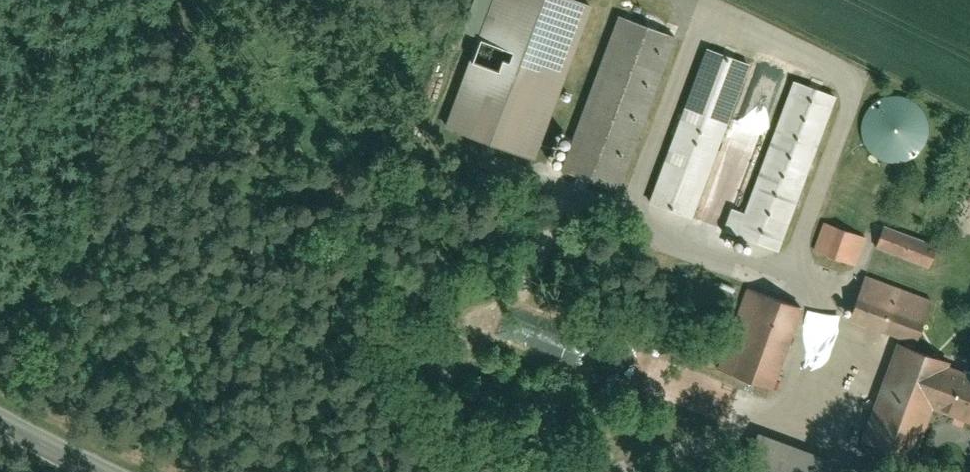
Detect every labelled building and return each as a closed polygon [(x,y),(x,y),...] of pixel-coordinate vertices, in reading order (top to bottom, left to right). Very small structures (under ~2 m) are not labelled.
[(584,0),(494,0),(448,127),(537,159),(594,4),(584,0)] [(677,34),(622,14),(564,170),(619,190),(677,34)] [(751,62),(709,47),(652,201),(694,216),(751,62)] [(743,114),(762,123),(782,77),(763,69),(743,114)] [(838,94),(795,79),(747,211),(734,207),(726,230),(781,250),(838,94)] [(934,139),(903,89),(856,118),(886,168),(934,139)] [(865,236),(826,223),(816,251),(856,264),(865,236)] [(938,241),(886,224),(879,244),(931,261),(938,241)] [(933,297),(868,274),(852,316),(917,340),(933,297)] [(803,305),(750,286),(720,367),(773,387),(803,305)] [(952,361),(899,341),(862,440),(916,459),(935,407),(951,364),(952,361)] [(969,420),(969,371),(951,364),(935,407),(969,420)] [(727,421),(739,386),(701,373),(695,390),(691,389),(685,406),(727,421)] [(762,431),(751,462),(779,471),(829,471),(834,457),(762,431)]
